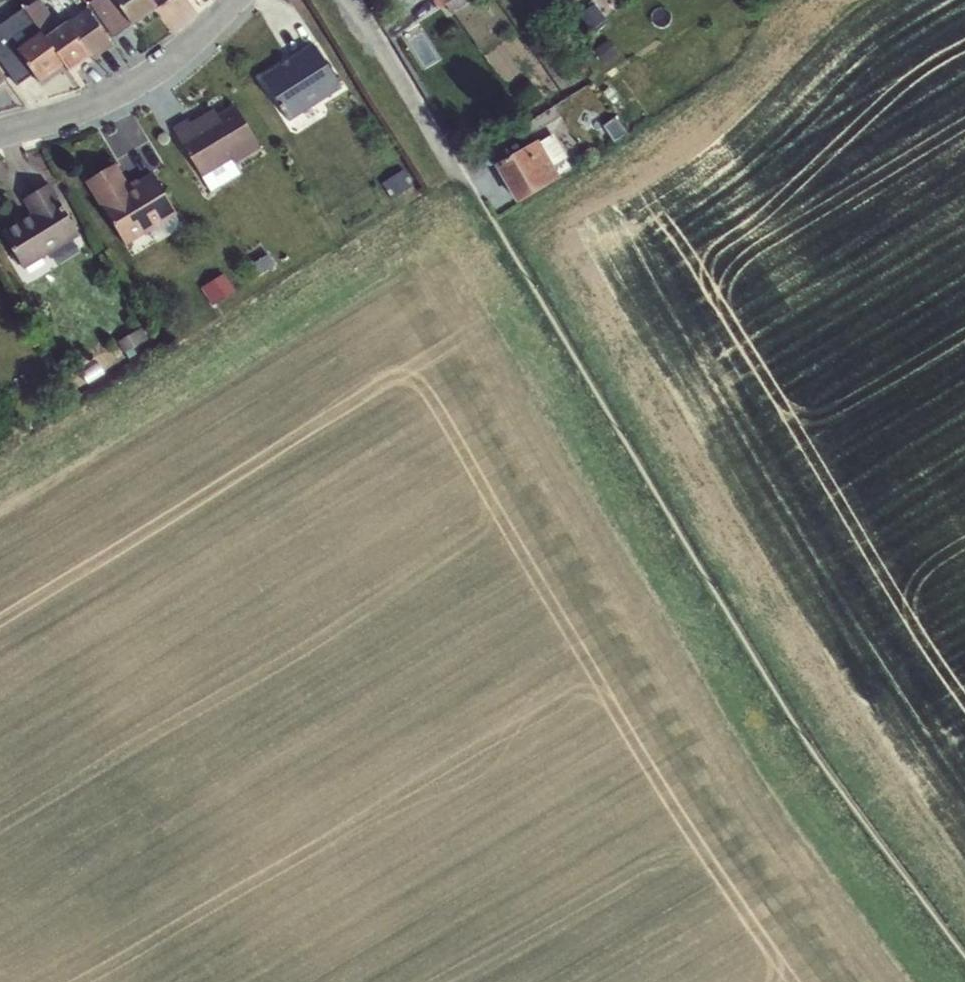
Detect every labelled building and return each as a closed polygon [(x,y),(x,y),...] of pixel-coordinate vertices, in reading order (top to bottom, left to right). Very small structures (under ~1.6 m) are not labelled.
[(39,86),(113,42),(91,4),(59,23),(46,0),(33,0),(0,19),(0,57),(6,67),(22,57),(39,86)] [(342,89),(313,44),(260,78),(289,124),(342,89)] [(9,77),(0,65),(0,83),(9,77)] [(188,120),(171,130),(211,193),(241,175),(235,166),(261,150),(234,106),(217,116),(213,110),(190,124),(188,120)] [(494,167),(516,205),(560,178),(554,167),(567,160),(553,136),(540,144),(538,141),(494,167)] [(126,248),(178,216),(152,174),(128,185),(116,165),(84,183),(126,248)] [(80,237),(49,185),(22,201),(30,215),(1,233),(24,271),(80,237)]
